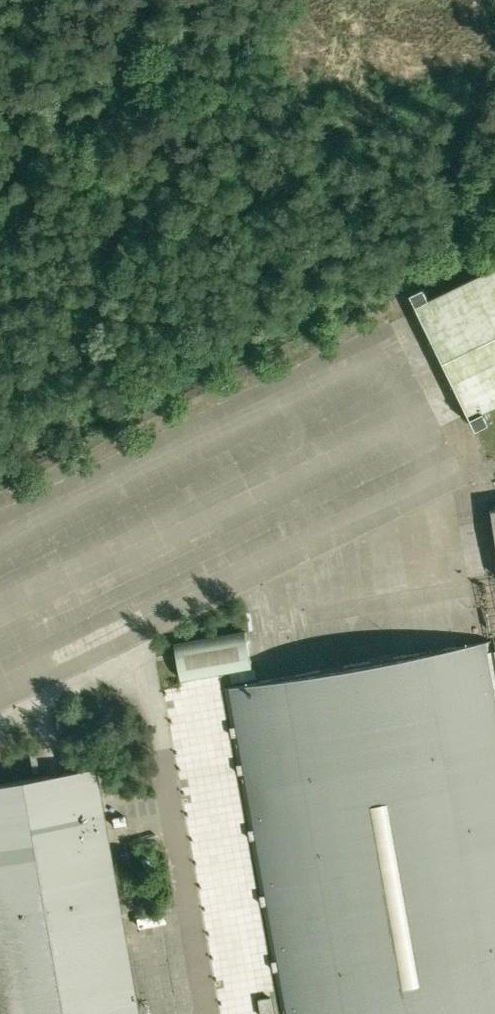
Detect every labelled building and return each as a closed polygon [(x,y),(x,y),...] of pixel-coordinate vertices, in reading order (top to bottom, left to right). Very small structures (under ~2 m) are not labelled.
[(430,297),(424,286),(411,293),(477,428),(490,422),(484,410),(494,405),(494,266),(430,297)] [(247,630),(176,643),(182,679),(253,666),(247,630)] [(494,641),(493,640),(223,688),(236,765),(230,766),(231,775),(238,774),(280,1013),(494,1013),(494,646),(494,641)] [(94,767),(0,783),(0,1013),(138,1013),(94,767)] [(259,999),(261,1013),(273,1013),(271,997),(259,999)]
